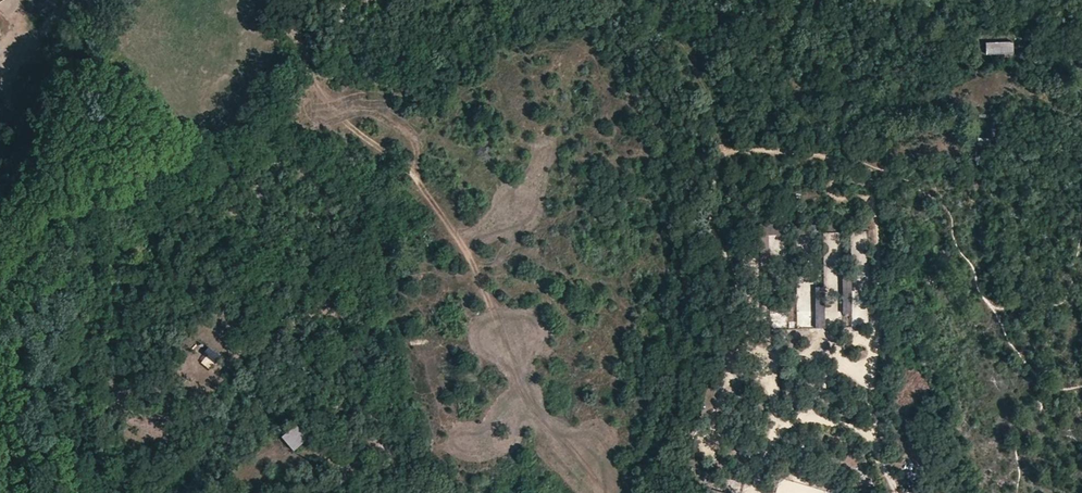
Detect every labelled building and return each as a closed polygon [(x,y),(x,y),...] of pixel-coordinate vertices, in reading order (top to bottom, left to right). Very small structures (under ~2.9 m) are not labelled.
[(996,47),(997,56),(1013,54),(1012,45),(996,47)] [(815,288),(816,329),(828,329),(827,287),(815,288)] [(852,316),(851,287),(844,287),(845,316),(852,316)] [(204,355),(215,365),(222,358),(210,348),(204,355)] [(295,451),(308,439),(296,426),(283,437),(295,451)] [(929,452),(931,442),(919,439),(917,448),(929,452)]
